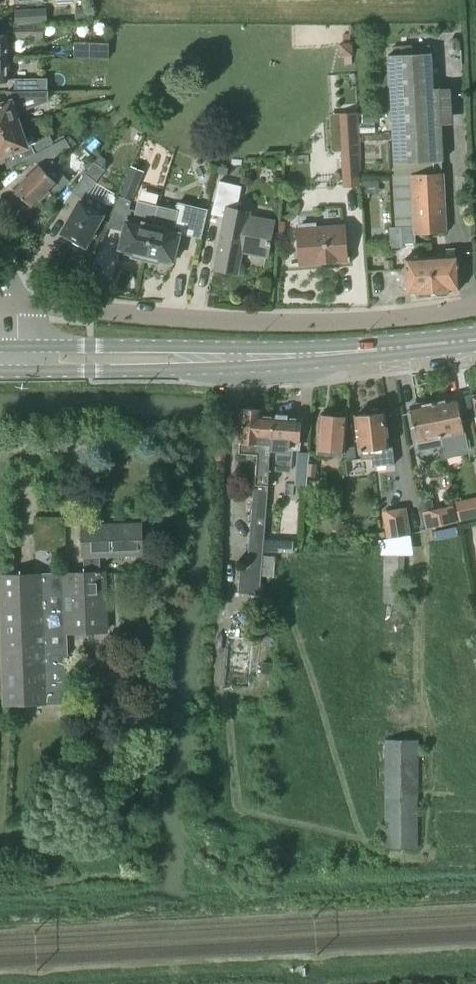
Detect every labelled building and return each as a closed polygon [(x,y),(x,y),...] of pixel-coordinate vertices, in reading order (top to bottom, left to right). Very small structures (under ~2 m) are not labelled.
[(15,25),(47,23),(47,8),(15,10),(15,25)] [(84,20),(84,8),(76,8),(76,21),(84,20)] [(44,38),(44,24),(15,25),(14,38),(44,38)] [(8,58),(8,34),(0,34),(0,58),(8,58)] [(343,44),(339,45),(340,57),(344,57),(345,65),(352,65),(351,57),(352,57),(352,44),(350,44),(350,35),(343,35),(343,44)] [(449,39),(446,42),(447,52),(450,55),(455,55),(458,51),(458,42),(454,39),(449,39)] [(92,46),(92,59),(108,59),(108,46),(92,46)] [(448,232),(445,172),(434,173),(433,162),(444,161),(442,124),(440,88),(434,89),(432,53),(387,55),(393,164),(396,227),(402,226),(403,244),(416,243),(415,234),(448,232)] [(0,58),(0,83),(8,83),(8,58),(0,58)] [(15,91),(48,91),(48,79),(15,79),(15,91)] [(22,123),(18,112),(50,101),(50,92),(6,92),(9,101),(0,104),(0,130),(22,123)] [(381,113),(362,113),(362,123),(381,123),(381,113)] [(22,123),(0,130),(0,157),(3,156),(30,146),(22,123)] [(32,145),(36,153),(54,144),(50,136),(50,135),(32,145)] [(360,135),(341,136),(342,161),(342,171),(343,188),(344,188),(359,187),(358,160),(361,160),(360,135)] [(54,144),(36,153),(35,154),(27,159),(37,169),(16,190),(33,209),(40,202),(45,207),(70,181),(50,161),(71,150),(65,139),(65,138),(54,144)] [(63,234),(85,246),(108,205),(87,193),(105,169),(94,162),(70,193),(82,200),(63,234)] [(146,258),(158,206),(137,200),(134,209),(128,208),(131,201),(131,202),(144,171),(131,166),(118,196),(119,197),(112,215),(126,219),(119,249),(133,252),(133,255),(146,258)] [(242,253),(269,258),(276,221),(251,215),(251,211),(238,208),(242,186),(219,181),(211,214),(224,217),(214,269),(238,274),(242,253)] [(180,233),(201,238),(208,209),(178,202),(176,210),(158,206),(146,258),(158,261),(159,258),(173,261),(180,233)] [(347,261),(345,225),(317,226),(316,222),(299,224),(299,228),(297,228),(299,264),(347,261)] [(402,226),(388,227),(390,249),(403,248),(402,226)] [(456,256),(431,257),(433,291),(437,295),(446,294),(450,290),(450,289),(458,289),(456,256)] [(433,291),(431,257),(407,258),(408,291),(415,291),(415,292),(419,296),(429,295),(432,291),(433,291)] [(384,269),(392,269),(392,261),(384,261),(384,269)] [(457,398),(433,402),(440,439),(442,447),(443,446),(445,457),(472,451),(470,441),(466,441),(465,434),(457,398)] [(419,451),(442,447),(440,439),(433,402),(409,407),(416,444),(417,443),(419,451)] [(241,411),(237,415),(240,420),(241,420),(239,443),(239,453),(256,455),(247,568),(240,567),(238,593),(259,594),(262,553),(263,540),(268,471),(272,415),(263,414),(263,410),(242,408),(242,411),(241,411)] [(384,411),(380,412),(378,408),(370,410),(368,413),(355,415),(359,452),(360,452),(361,459),(371,458),(372,467),(394,464),(392,447),(389,448),(384,411)] [(334,412),(330,415),(320,414),(317,455),(343,458),(343,453),(344,453),(347,417),(343,417),(340,413),(334,412)] [(276,415),(272,415),(268,472),(291,473),(293,450),(300,450),(302,418),(287,416),(288,414),(276,413),(276,415)] [(294,485),(306,486),(307,476),(309,464),(310,454),(298,453),(294,485)] [(309,464),(307,476),(316,477),(317,465),(309,464)] [(453,508),(422,514),(425,530),(457,523),(453,508)] [(406,509),(384,513),(388,537),(409,534),(406,509)] [(64,575),(64,573),(0,575),(0,579),(4,706),(70,704),(67,634),(106,632),(104,574),(100,574),(100,572),(96,572),(95,556),(141,555),(140,525),(82,527),(83,557),(84,557),(84,575),(64,575)] [(263,540),(262,553),(275,554),(288,555),(289,541),(263,540)] [(274,577),(275,554),(262,553),(261,576),(274,577)] [(383,603),(405,603),(405,554),(384,554),(383,603)] [(262,662),(261,673),(270,674),(270,663),(262,662)] [(383,848),(418,848),(419,740),(384,739),(383,848)]
